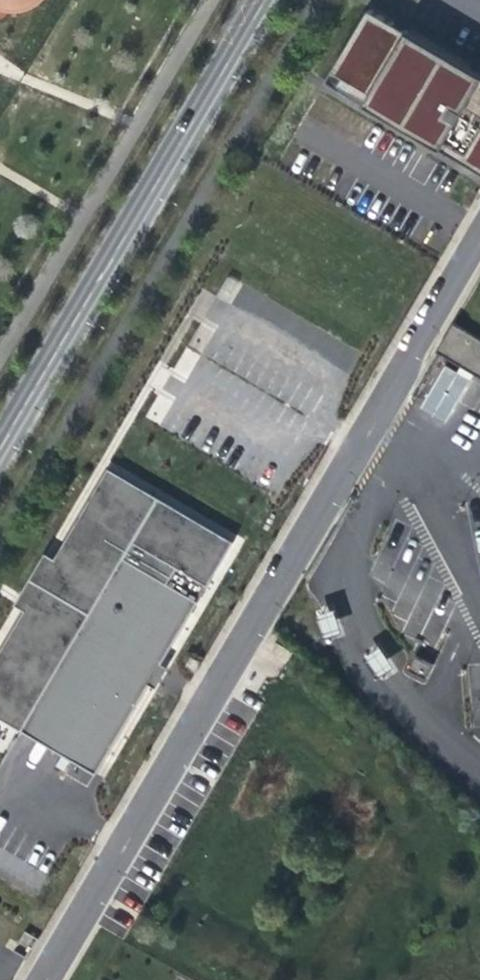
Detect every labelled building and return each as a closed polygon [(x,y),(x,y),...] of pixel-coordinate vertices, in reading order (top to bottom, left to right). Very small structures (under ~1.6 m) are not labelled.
[(0,7),(13,9),(26,6),(37,0),(0,0),(0,7)] [(334,71),(353,82),(347,92),(423,137),(427,131),(437,136),(433,143),(479,171),(479,74),(404,29),(400,36),(391,31),(395,24),(370,9),(334,71)] [(404,29),(395,24),(391,31),(400,36),(404,29)] [(328,81),(347,92),(353,82),(334,71),(328,81)] [(428,140),(433,143),(437,136),(427,131),(423,137),(428,140)] [(218,295),(227,300),(237,283),(228,278),(218,295)] [(442,354),(459,325),(455,322),(438,351),(442,354)] [(459,325),(442,354),(479,376),(479,337),(459,325)] [(421,411),(448,423),(470,376),(443,364),(421,411)] [(0,654),(0,717),(97,774),(169,651),(234,542),(109,469),(56,559),(26,610),(0,654)] [(16,605),(26,610),(56,559),(46,554),(16,605)] [(336,609),(317,615),(325,639),(344,632),(336,609)] [(293,652),(277,642),(272,651),(288,661),(293,652)] [(396,667),(382,646),(365,657),(379,678),(396,667)] [(427,679),(434,665),(416,656),(409,670),(427,679)]
